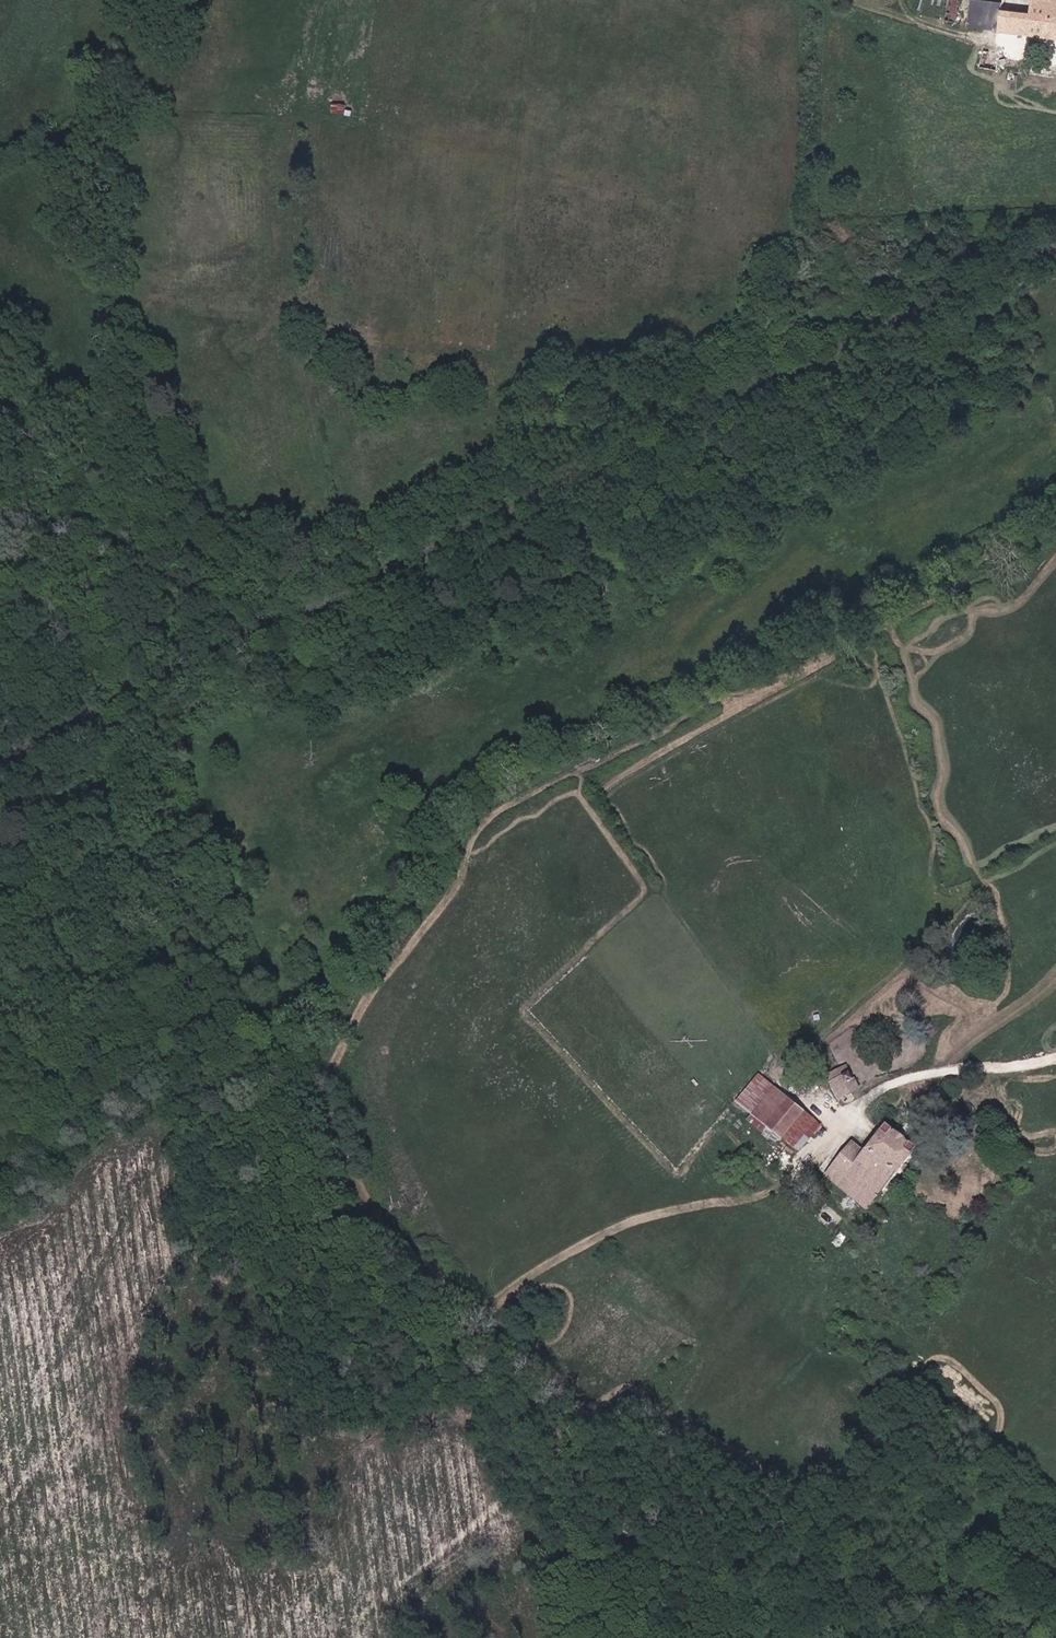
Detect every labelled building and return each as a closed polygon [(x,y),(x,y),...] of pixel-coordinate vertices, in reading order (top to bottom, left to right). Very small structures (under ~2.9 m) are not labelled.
[(959,0),(951,0),(948,16),(956,18),(959,0)] [(1038,2),(1024,0),(1011,0),(1011,4),(983,0),(980,0),(977,28),(1055,38),(1055,0),(1039,0),(1038,2)] [(980,68),(999,69),(1000,51),(981,49),(980,68)] [(348,104),(334,102),(333,111),(347,113),(348,104)] [(864,1088),(853,1065),(832,1073),(843,1097),(864,1088)] [(799,1150),(820,1122),(778,1087),(757,1114),(799,1150)] [(920,1145),(888,1121),(867,1149),(855,1140),(828,1175),(872,1209),(920,1145)]
